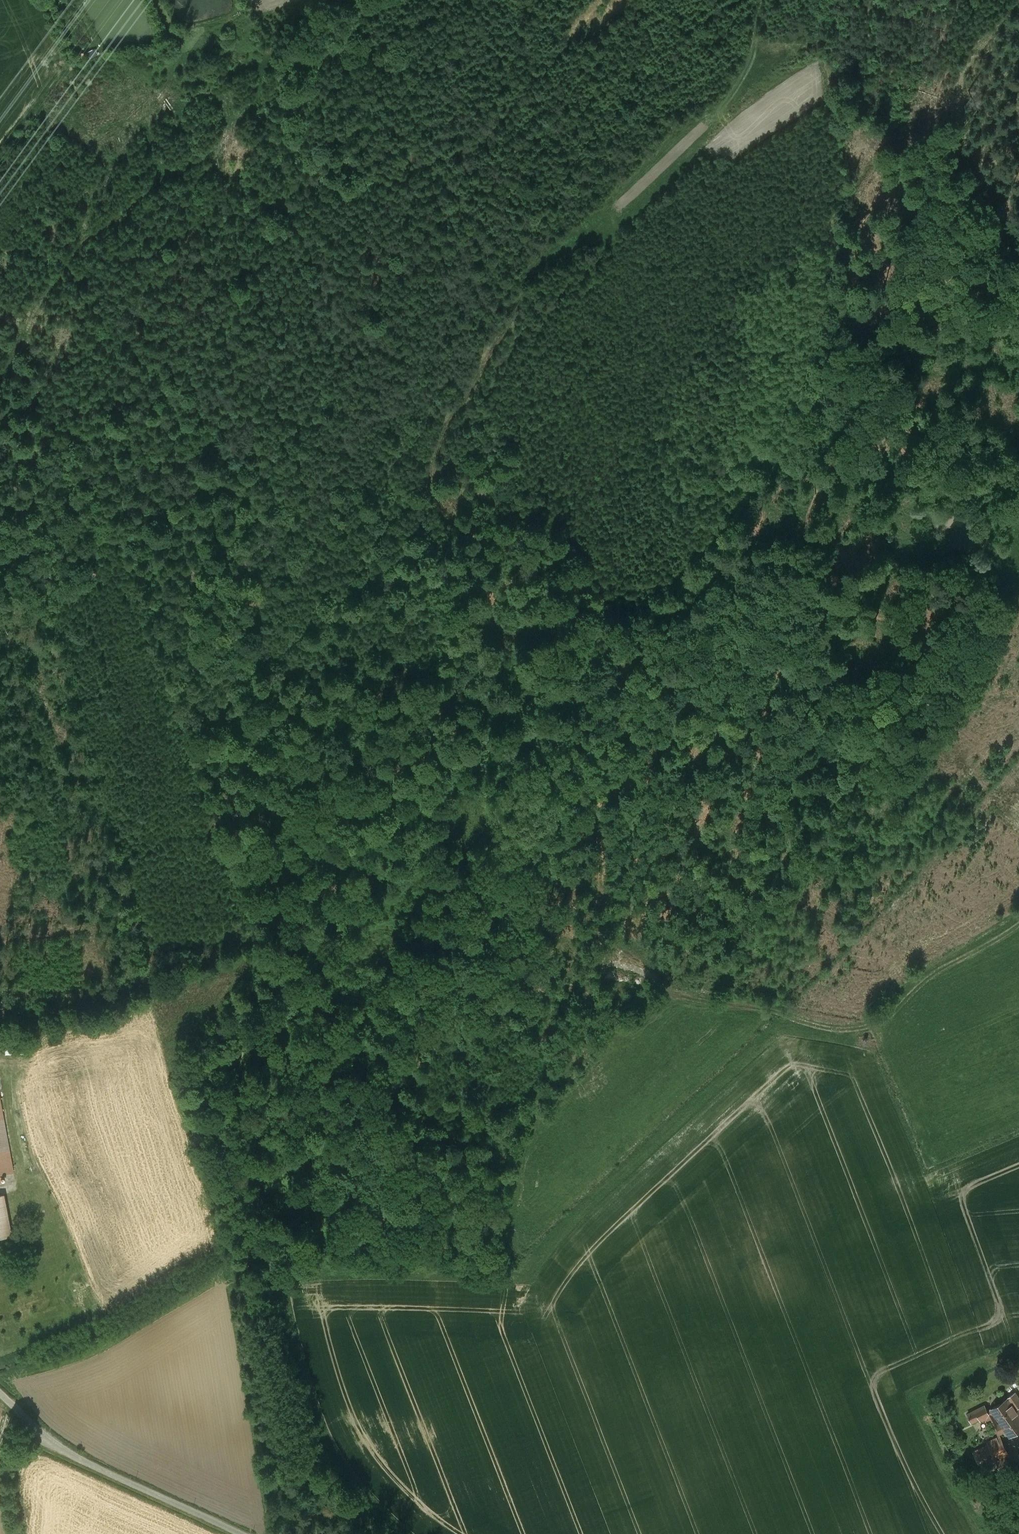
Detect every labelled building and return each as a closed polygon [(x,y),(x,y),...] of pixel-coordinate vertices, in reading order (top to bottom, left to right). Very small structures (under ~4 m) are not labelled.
[(0,1104),(0,1174),(13,1172),(0,1104)] [(17,1192),(3,1194),(10,1234),(25,1231),(17,1192)] [(0,1195),(0,1237),(10,1235),(10,1234),(3,1194),(0,1195)] [(1008,1397),(1007,1397),(991,1408),(1005,1427),(1010,1434),(1018,1428),(1018,1406),(1011,1395),(1008,1397)] [(985,1405),(968,1414),(972,1421),(979,1417),(980,1419),(987,1416),(989,1421),(992,1420),(997,1431),(1005,1427),(991,1408),(987,1410),(985,1405)] [(999,1436),(988,1442),(990,1446),(982,1449),(987,1460),(995,1456),(997,1461),(1009,1455),(999,1436)]
